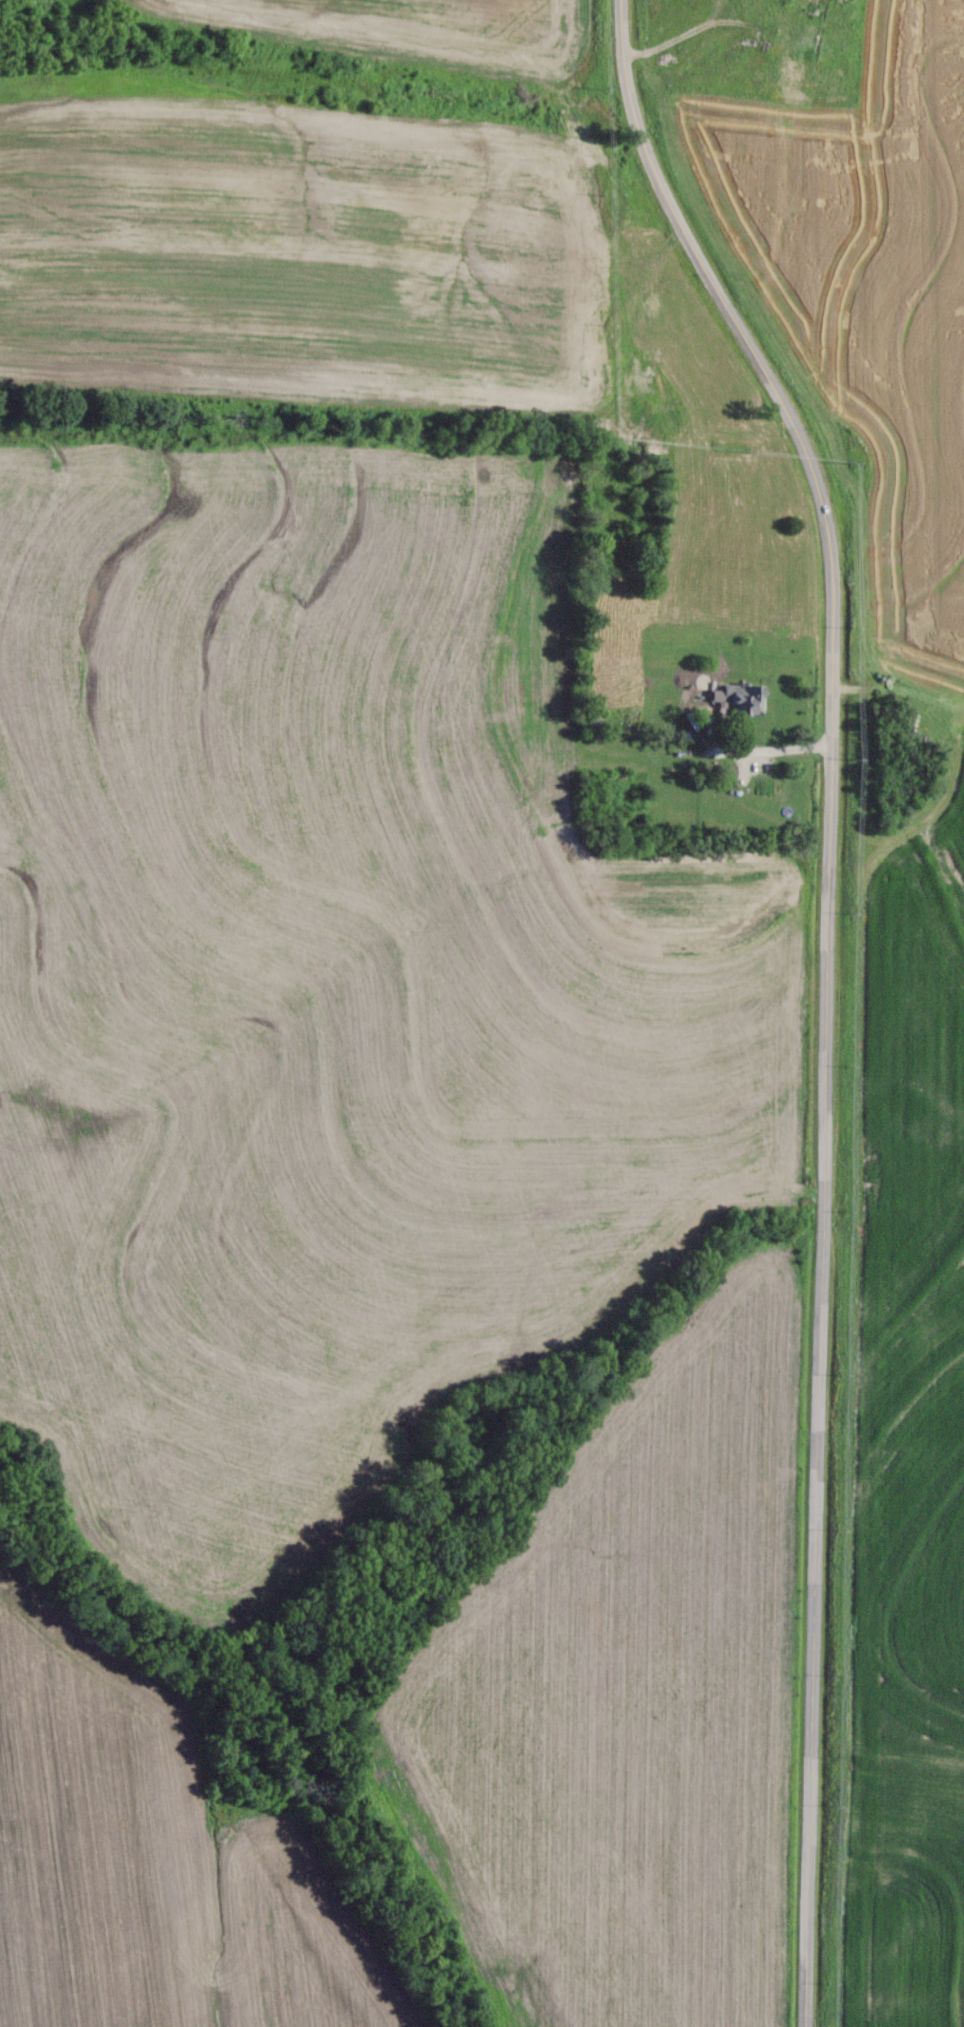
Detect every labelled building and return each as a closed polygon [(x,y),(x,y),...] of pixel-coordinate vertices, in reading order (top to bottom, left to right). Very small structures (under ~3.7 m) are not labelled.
[(759,685),(719,683),(719,709),(731,709),(731,714),(758,715),(759,685)]
